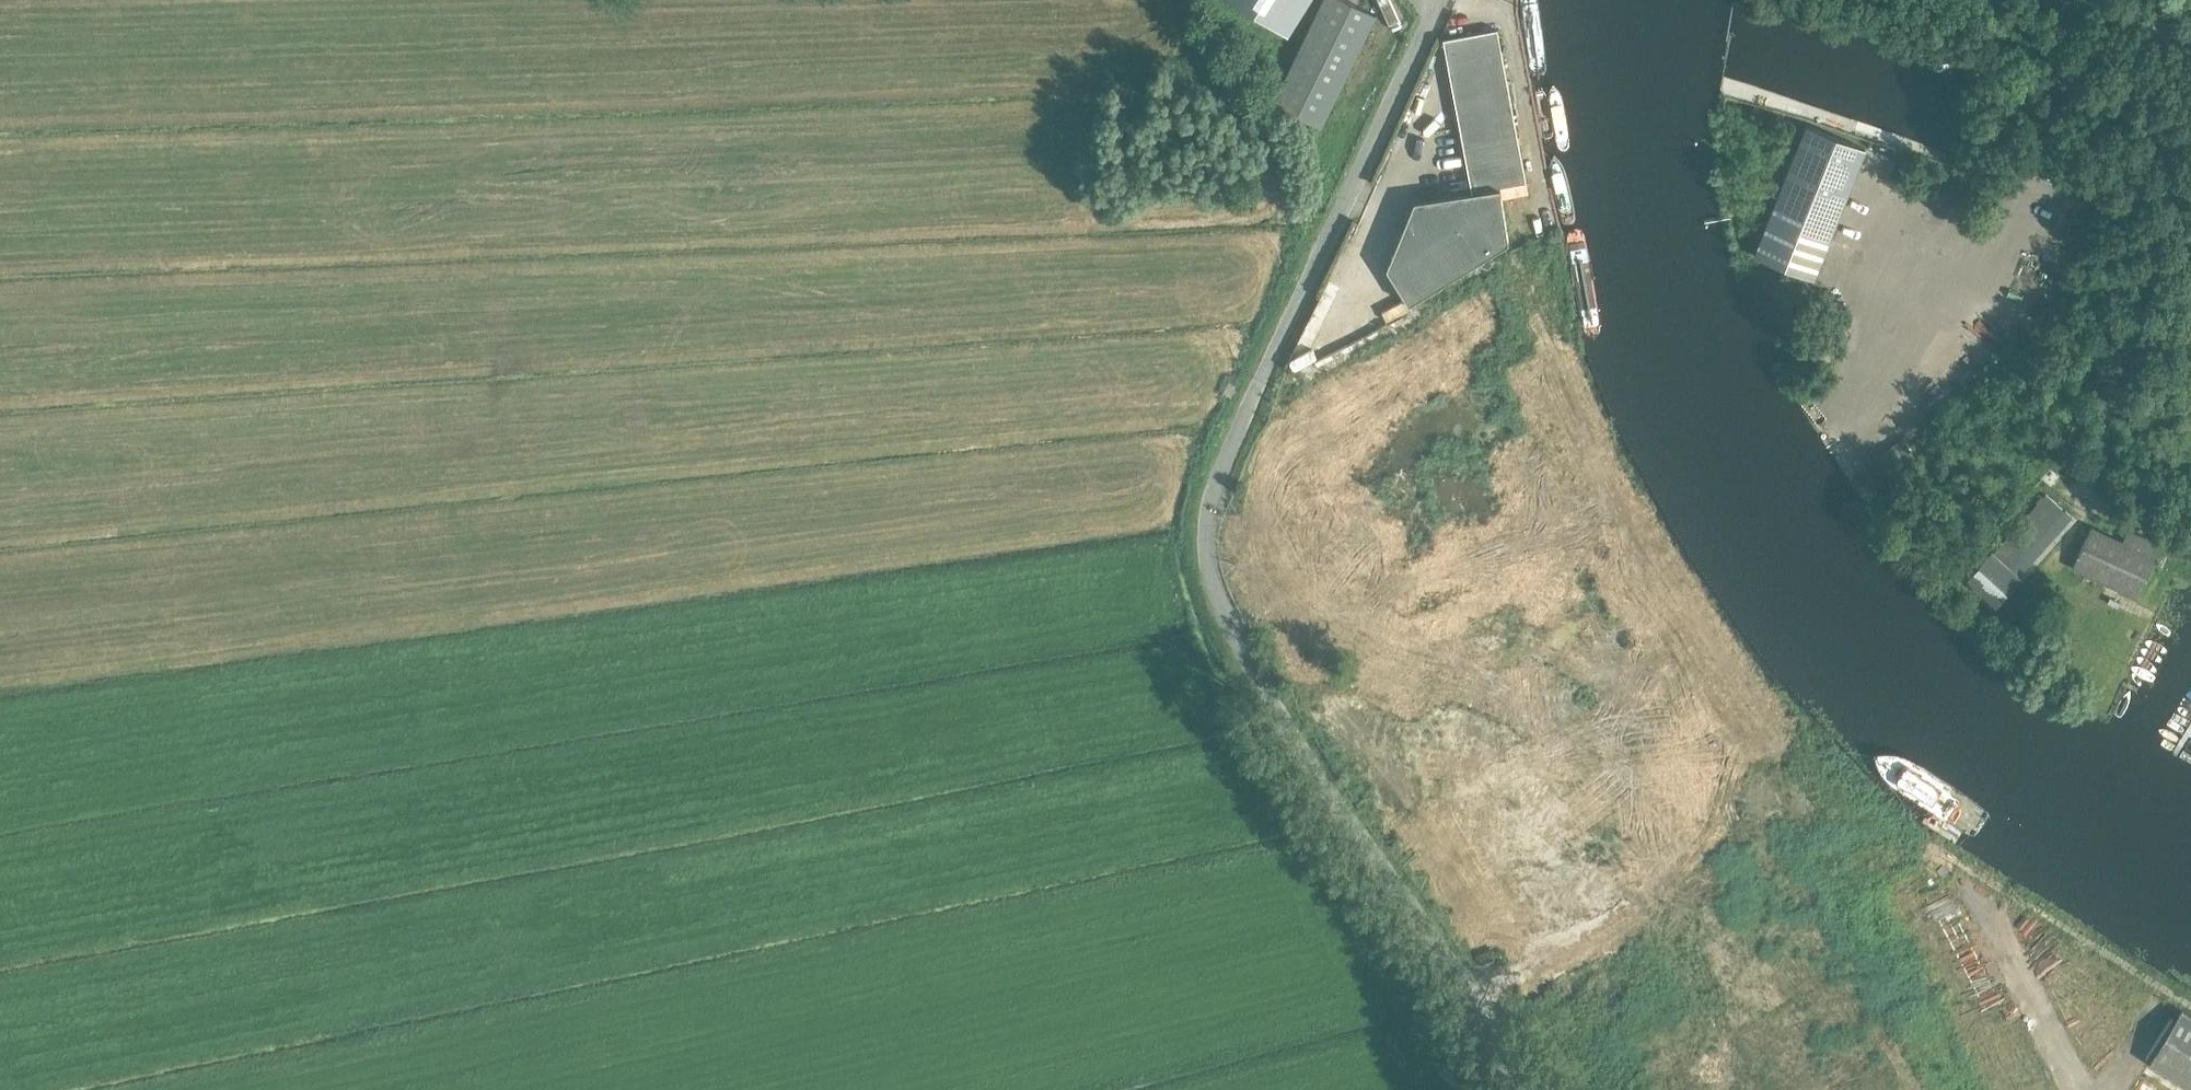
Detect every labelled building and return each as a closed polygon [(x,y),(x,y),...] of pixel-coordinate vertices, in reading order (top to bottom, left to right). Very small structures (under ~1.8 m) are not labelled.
[(1288,36),(1309,0),(1232,0),(1288,36)] [(1274,103),(1322,127),(1377,15),(1346,0),(1324,0),(1274,103)] [(1444,40),(1474,192),(1502,187),(1528,182),(1498,29),(1444,40)] [(1806,126),(1780,191),(1839,215),(1865,149),(1806,126)] [(2033,176),(2051,182),(2055,173),(2037,167),(2033,176)] [(1416,202),(1402,237),(1463,232),(1481,261),(1511,242),(1502,187),(1474,192),(1416,202)] [(1839,215),(1780,191),(1754,256),(1813,280),(1839,215)] [(1411,305),(1481,261),(1463,232),(1402,237),(1389,269),(1411,305)] [(2013,572),(2066,513),(2046,495),(1993,554),(1991,552),(1968,577),(1996,603),(2020,578),(2013,572)] [(2128,531),(2123,543),(2091,528),(2073,568),(2136,598),(2160,546),(2128,531)] [(2190,1086),(2190,1026),(2182,1021),(2156,1065),(2190,1086)]
